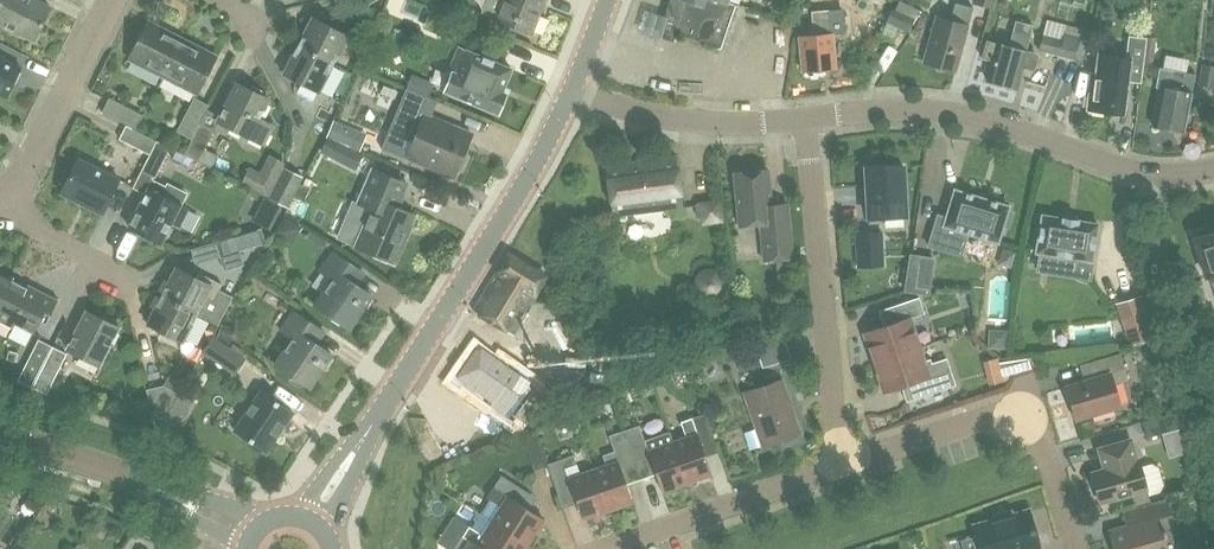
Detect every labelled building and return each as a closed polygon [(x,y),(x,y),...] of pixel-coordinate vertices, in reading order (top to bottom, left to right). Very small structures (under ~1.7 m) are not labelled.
[(34,41),(50,8),(34,0),(0,0),(0,24),(34,41)] [(498,19),(532,34),(546,0),(506,0),(498,19)] [(685,2),(687,3),(677,33),(721,48),(734,6),(729,5),(730,0),(685,0),(685,2)] [(997,0),(972,0),(972,3),(995,9),(997,0)] [(924,63),(957,72),(974,8),(956,4),(952,19),(937,15),(924,63)] [(804,73),(808,73),(809,74),(819,73),(821,71),(836,70),(833,34),(843,33),(845,30),(843,12),(841,10),(813,13),(815,35),(800,36),(804,73)] [(914,20),(893,10),(882,35),(893,40),(899,27),(909,32),(914,20)] [(298,47),(334,65),(349,37),(313,18),(298,47)] [(1038,51),(1074,61),(1081,35),(1080,35),(1082,28),(1046,19),(1038,51)] [(129,59),(164,77),(183,39),(148,22),(129,59)] [(988,81),(1017,89),(1023,67),(1033,70),(1035,69),(1039,57),(1036,53),(1027,51),(1034,26),(1017,22),(1010,45),(998,41),(997,44),(987,41),(982,59),(994,62),(988,81)] [(1126,57),(1094,53),(1087,111),(1124,115),(1128,82),(1141,84),(1146,38),(1129,36),(1126,57)] [(217,57),(183,39),(164,77),(198,94),(217,57)] [(320,93),(334,65),(298,47),(284,74),(320,93)] [(503,93),(511,74),(458,52),(448,77),(451,78),(445,92),(499,114),(507,95),(503,93)] [(0,57),(0,94),(6,97),(21,67),(0,57)] [(1213,88),(1213,65),(1203,63),(1199,85),(1213,88)] [(1184,133),(1196,76),(1161,69),(1158,88),(1162,89),(1154,127),(1184,133)] [(275,127),(261,120),(270,100),(237,84),(218,122),(265,146),(275,127)] [(408,159),(454,178),(457,172),(462,170),(467,159),(464,153),(473,134),(432,117),(439,102),(408,89),(390,132),(415,142),(408,159)] [(127,125),(137,130),(145,115),(110,97),(102,112),(127,125)] [(178,131),(192,138),(200,124),(210,105),(196,97),(178,131)] [(200,124),(192,138),(185,153),(199,161),(206,148),(214,131),(200,124)] [(119,139),(151,155),(158,141),(137,130),(127,125),(119,139)] [(327,138),(321,152),(339,160),(345,146),(327,138)] [(158,141),(151,155),(142,171),(156,178),(171,147),(158,141)] [(206,148),(199,161),(211,167),(218,154),(206,148)] [(677,157),(607,167),(614,217),(684,208),(677,157)] [(103,215),(121,180),(79,159),(62,194),(103,215)] [(884,218),(907,217),(905,166),(867,168),(870,224),(885,223),(884,218)] [(285,168),(270,199),(288,208),(305,178),(285,168)] [(794,259),(790,224),(788,201),(772,203),(769,171),(735,174),(740,227),(761,225),(765,261),(794,259)] [(373,210),(357,248),(394,263),(414,218),(397,211),(407,187),(373,173),(360,204),(373,210)] [(181,227),(189,210),(182,206),(189,193),(167,182),(166,186),(154,180),(130,228),(163,244),(173,224),(181,227)] [(929,247),(962,256),(969,233),(999,243),(1004,226),(1009,228),(1014,213),(1008,211),(1010,207),(956,191),(947,219),(939,216),(929,247)] [(719,203),(701,205),(702,216),(711,222),(721,221),(719,203)] [(645,216),(648,247),(682,243),(679,212),(645,216)] [(1037,253),(1093,261),(1099,225),(1043,216),(1037,253)] [(1203,230),(1204,235),(1195,238),(1208,279),(1210,278),(1212,285),(1213,290),(1213,227),(1203,230)] [(221,258),(267,244),(263,229),(217,243),(221,258)] [(883,231),(855,232),(857,268),(885,267),(883,231)] [(356,286),(364,275),(333,253),(320,271),(334,280),(317,305),(351,328),(372,297),(356,286)] [(507,337),(523,346),(531,333),(528,332),(539,314),(542,315),(549,302),(547,301),(559,280),(515,255),(502,278),(504,279),(480,320),(480,321),(494,329),(495,327),(508,334),(507,337)] [(929,294),(934,259),(911,256),(906,290),(929,294)] [(234,298),(220,291),(223,286),(199,273),(196,279),(177,269),(163,296),(199,315),(220,326),(234,298)] [(14,281),(0,274),(0,308),(14,281)] [(0,308),(0,321),(14,328),(16,324),(32,333),(43,311),(50,314),(57,299),(29,285),(28,288),(14,281),(0,308)] [(199,315),(163,296),(148,325),(184,343),(199,315)] [(865,334),(875,363),(920,348),(910,320),(926,315),(920,298),(889,308),(895,324),(865,334)] [(1133,345),(1160,336),(1151,309),(1124,318),(1133,345)] [(68,350),(100,367),(120,328),(87,311),(68,350)] [(293,340),(276,365),(310,388),(333,355),(317,344),(325,333),(295,312),(281,332),(293,340)] [(792,358),(784,331),(753,340),(762,368),(792,358)] [(245,358),(214,337),(204,352),(236,374),(245,358)] [(54,346),(39,339),(18,380),(33,388),(54,346)] [(54,346),(33,388),(47,395),(68,354),(54,346)] [(924,362),(920,348),(875,363),(885,393),(914,383),(920,399),(957,386),(948,359),(933,363),(932,360),(924,362)] [(530,387),(478,349),(458,376),(496,403),(494,405),(509,416),(530,387)] [(1121,354),(1090,364),(1094,377),(1066,387),(1076,419),(1121,404),(1115,385),(1129,380),(1121,354)] [(998,364),(1001,378),(1035,368),(1033,359),(998,364)] [(801,434),(783,381),(746,393),(764,446),(801,434)] [(157,432),(158,432),(179,395),(165,386),(148,390),(157,432)] [(294,413),(263,392),(235,431),(266,452),(294,413)] [(192,402),(180,395),(166,419),(178,426),(192,402)] [(1175,412),(1143,422),(1147,438),(1180,429),(1175,412)] [(687,438),(674,443),(687,482),(712,473),(702,446),(716,441),(706,414),(682,423),(687,438)] [(645,440),(640,426),(625,431),(636,462),(650,457),(662,491),(687,482),(674,443),(670,431),(645,440)] [(607,465),(594,470),(608,510),(633,501),(621,467),(636,462),(625,431),(610,436),(615,452),(604,456),(607,465)] [(1132,494),(1136,508),(1151,503),(1149,495),(1160,492),(1164,485),(1159,467),(1152,463),(1138,467),(1130,440),(1099,449),(1105,470),(1092,473),(1101,503),(1113,500),(1116,502),(1125,499),(1127,496),(1132,494)] [(584,519),(608,510),(594,470),(581,474),(574,455),(549,465),(557,488),(571,483),(584,519)] [(489,500),(481,514),(493,522),(533,547),(539,538),(542,533),(543,527),(541,524),(544,520),(524,507),(531,495),(502,476),(488,499),(489,500)] [(1123,512),(1128,528),(1109,533),(1114,548),(1168,548),(1159,520),(1174,516),(1168,499),(1151,503),(1136,508),(1123,512)] [(1040,548),(1029,510),(1013,515),(1012,510),(993,515),(994,520),(974,526),(981,548),(1037,548),(1040,548)] [(456,548),(532,548),(533,547),(493,522),(481,514),(472,528),(470,527),(456,548)]
